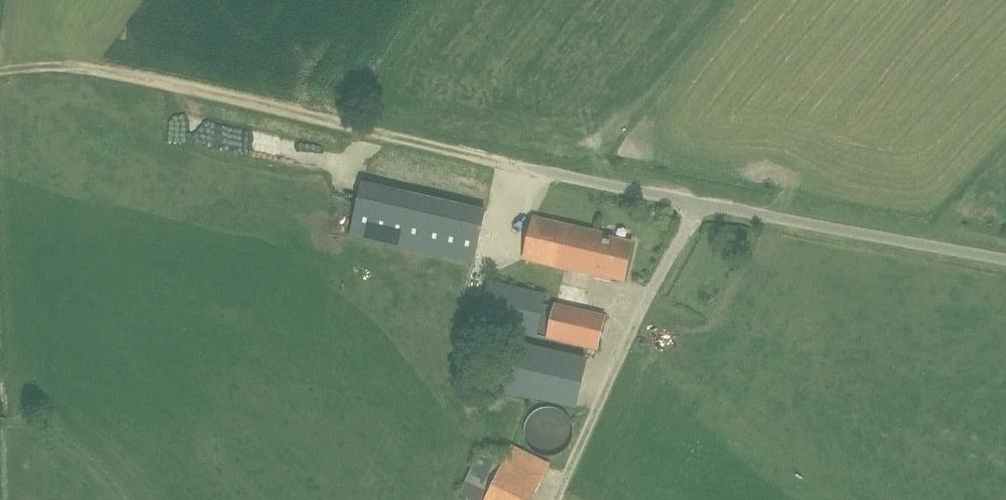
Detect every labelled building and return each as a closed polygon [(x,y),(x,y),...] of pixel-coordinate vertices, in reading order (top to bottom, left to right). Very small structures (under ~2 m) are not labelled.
[(362,183),(350,236),(473,264),(485,212),(362,183)] [(623,280),(631,244),(601,237),(601,235),(531,218),(521,259),(592,275),(592,273),(623,280)] [(595,351),(603,317),(554,305),(553,307),(541,305),(544,295),(487,282),(477,323),(595,351)] [(573,407),(585,361),(507,342),(496,389),(573,407)] [(480,451),(459,496),(467,499),(532,499),(549,463),(511,445),(504,462),(480,451)]
